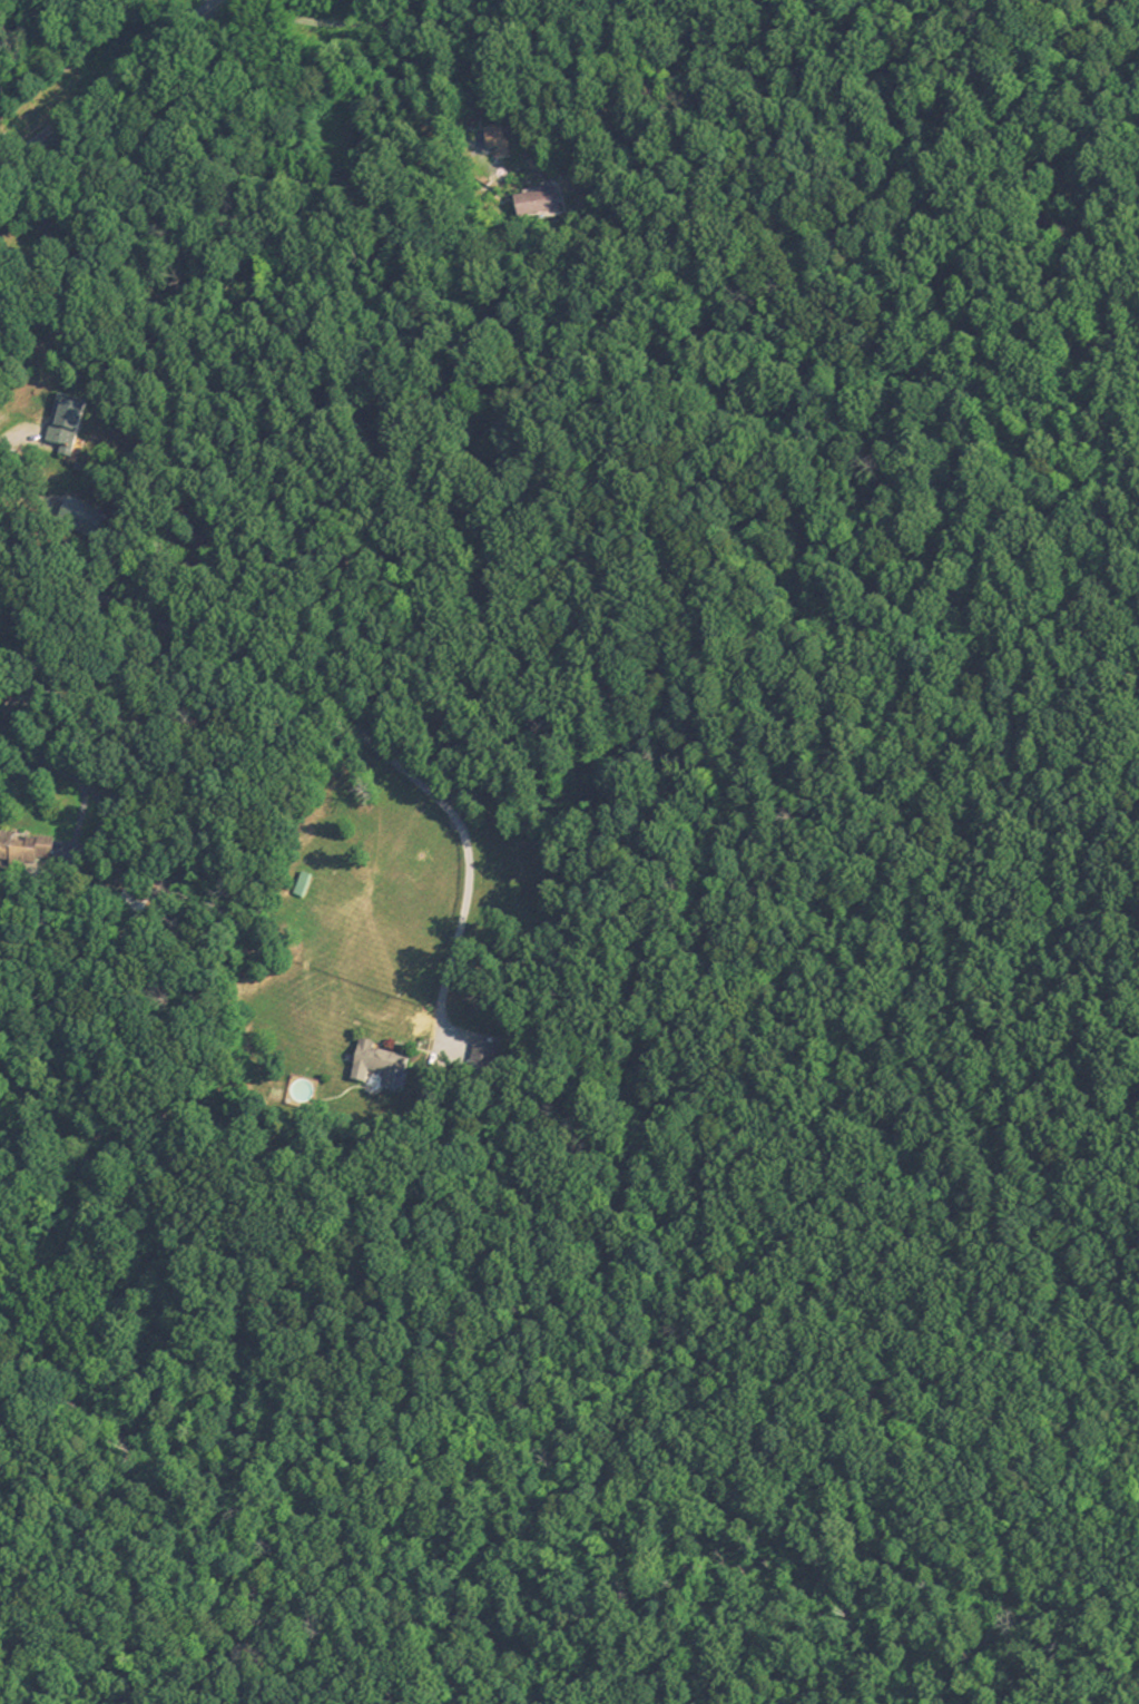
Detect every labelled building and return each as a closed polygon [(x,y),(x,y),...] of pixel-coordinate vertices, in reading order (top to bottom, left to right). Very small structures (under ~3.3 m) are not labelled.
[(519,219),(561,216),(559,193),(517,196),(519,219)] [(72,450),(86,407),(60,398),(46,441),(72,450)] [(0,867),(24,867),(24,853),(13,853),(13,835),(0,835),(0,867)] [(313,880),(303,875),(294,896),(304,901),(313,880)] [(466,1071),(490,1078),(500,1041),(476,1034),(466,1071)] [(374,1048),(375,1042),(360,1039),(352,1079),(398,1088),(405,1054),(374,1048)]
